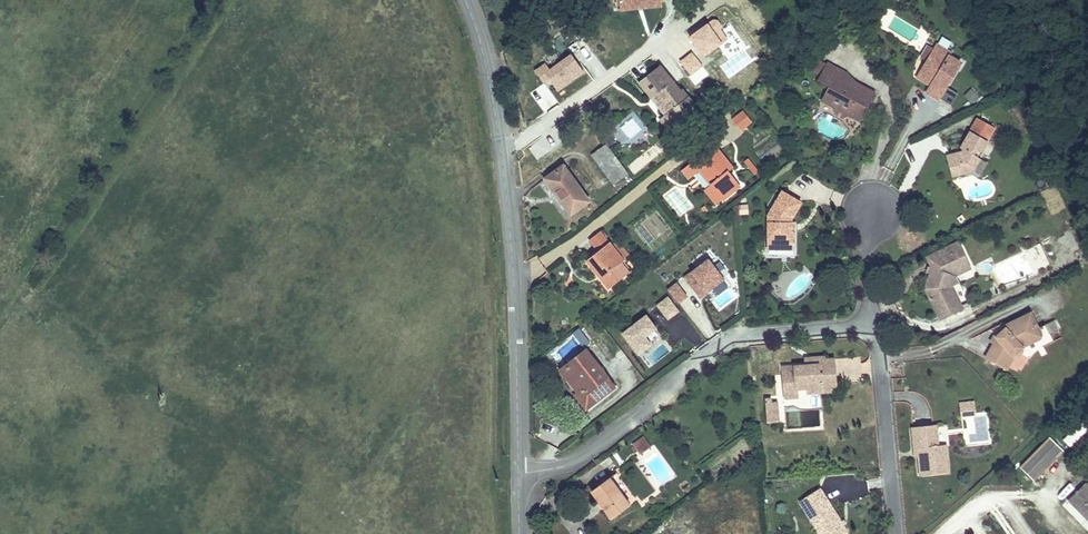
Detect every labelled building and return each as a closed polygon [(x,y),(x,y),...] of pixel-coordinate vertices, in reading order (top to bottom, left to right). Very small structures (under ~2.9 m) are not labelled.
[(619,12),(661,11),(661,0),(619,0),(619,12)] [(691,39),(675,52),(692,72),(708,59),(691,39)] [(571,54),(549,70),(545,64),(533,72),(547,91),(536,99),(544,111),(565,95),(562,91),(585,75),(571,54)] [(935,91),(933,95),(930,102),(941,108),(960,71),(934,58),(920,84),(935,91)] [(663,98),(684,126),(703,112),(695,101),(692,102),(667,69),(647,84),(660,101),(663,98)] [(848,86),(852,81),(836,72),(826,88),(838,95),(831,109),(842,115),(848,112),(856,115),(857,123),(867,127),(880,100),(863,90),(861,92),(848,86)] [(852,81),(848,86),(861,92),(863,90),(852,81)] [(918,88),(933,95),(935,91),(920,84),(918,88)] [(969,89),(964,97),(974,104),(980,96),(969,89)] [(667,122),(676,133),(684,126),(663,98),(660,101),(658,102),(671,119),(667,122)] [(848,112),(842,115),(843,115),(845,124),(849,126),(857,123),(856,115),(848,112)] [(757,128),(748,117),(737,125),(746,137),(757,128)] [(973,183),(980,168),(978,166),(982,160),(985,161),(991,150),(973,141),(964,155),(967,157),(962,165),(959,167),(961,171),(951,176),(956,189),(973,183)] [(716,151),(690,171),(697,181),(703,177),(714,190),(707,195),(719,210),(741,194),(728,178),(734,173),(716,151)] [(753,176),(759,172),(750,159),(744,163),(753,176)] [(638,186),(621,160),(606,169),(624,195),(638,186)] [(961,171),(959,167),(949,170),(951,176),(961,171)] [(984,170),(980,168),(973,183),(978,181),(984,170)] [(600,214),(575,177),(554,191),(578,228),(600,214)] [(802,237),(801,231),(801,228),(812,207),(790,197),(778,224),(778,255),(792,255),(792,251),(806,251),(806,237),(802,237)] [(1036,276),(1051,268),(1040,244),(1024,252),(1036,276)] [(965,265),(974,260),(967,247),(939,262),(943,270),(936,295),(951,321),(970,311),(960,290),(963,279),(972,275),(965,265)] [(629,272),(614,252),(589,272),(611,299),(633,282),(626,274),(629,272)] [(700,300),(725,282),(709,260),(684,279),(700,300)] [(979,271),(974,260),(965,265),(972,275),(979,271)] [(677,283),(667,290),(677,306),(688,299),(677,283)] [(655,307),(667,323),(680,313),(668,297),(655,307)] [(1050,338),(1037,313),(1011,326),(1013,329),(1008,336),(1001,336),(998,342),(1002,345),(993,359),(1011,370),(1018,359),(1024,352),(1050,338)] [(646,340),(658,332),(646,316),(620,335),(639,361),(654,350),(646,340)] [(579,329),(572,336),(585,350),(592,343),(579,329)] [(658,333),(648,340),(655,350),(665,343),(658,333)] [(614,395),(587,361),(566,376),(585,399),(575,406),(585,418),(614,395)] [(827,367),(812,368),(790,371),(792,395),(814,393),(820,392),(821,396),(843,393),(840,364),(832,365),(831,361),(826,361),(827,367)] [(814,393),(792,395),(794,404),(816,401),(814,393)] [(772,402),(774,421),(786,420),(785,407),(779,407),(778,402),(772,402)] [(942,427),(918,430),(921,450),(923,450),(927,477),(954,474),(951,447),(944,448),(942,427)] [(1049,431),(1028,453),(1038,462),(1041,460),(1044,464),(1064,445),(1049,431)] [(652,452),(646,446),(637,453),(642,460),(652,452)] [(1038,462),(1028,453),(1018,462),(1033,475),(1044,464),(1041,460),(1038,462)] [(1083,480),(1067,495),(1087,517),(1087,484),(1083,480)] [(630,512),(610,483),(592,497),(612,525),(630,512)] [(852,530),(828,492),(807,504),(825,533),(851,533),(852,530)]
